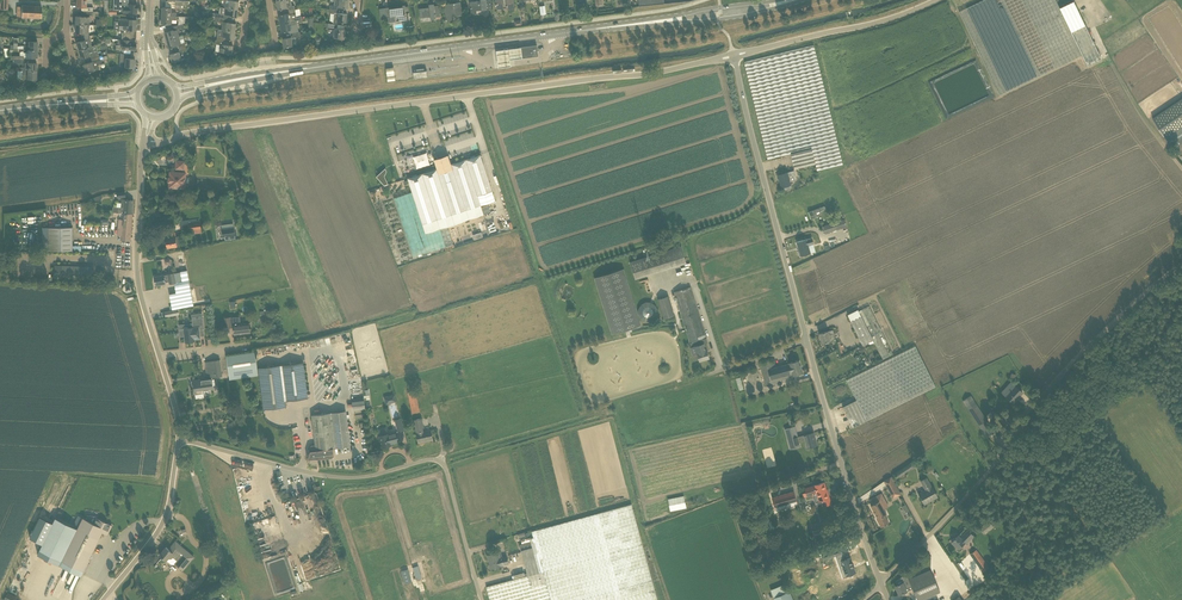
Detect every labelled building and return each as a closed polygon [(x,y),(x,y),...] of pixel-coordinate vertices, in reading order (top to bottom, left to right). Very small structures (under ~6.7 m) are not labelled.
[(7,8),(8,8),(9,0),(0,0),(0,8),(7,8)] [(137,4),(128,4),(128,0),(113,0),(113,4),(118,4),(118,8),(123,8),(123,12),(128,12),(128,13),(137,13),(137,10),(137,4)] [(235,0),(232,0),(230,0),(230,4),(224,3),(224,7),(226,7),(238,9),(239,1),(236,1),(237,0),(236,0),(235,0)] [(291,0),(284,0),(277,1),(278,9),(281,9),(282,9),(287,8),(287,7),(288,7),(289,10),(295,9),(295,5),(292,6),(291,0)] [(349,0),(335,0),(335,5),(338,5),(338,6),(339,6),(339,7),(344,8),(345,8),(348,8),(349,0)] [(486,0),(480,0),(470,2),(472,14),(477,14),(477,10),(481,10),(482,10),(485,10),(487,9),(486,0)] [(497,9),(503,8),(503,10),(507,10),(515,9),(513,0),(496,0),(497,9)] [(1086,28),(1074,1),(1059,8),(1056,0),(983,0),(959,12),(1000,95),(1082,55),(1087,66),(1102,59),(1086,28)] [(462,15),(460,2),(454,3),(454,4),(449,5),(448,4),(444,4),(447,22),(452,22),(452,16),(462,15)] [(427,8),(419,9),(420,18),(430,17),(431,19),(436,18),(436,17),(440,16),(439,5),(434,6),(434,4),(429,4),(429,9),(427,9),(427,8)] [(41,6),(22,5),(22,17),(41,18),(41,6)] [(396,21),(398,21),(399,21),(410,19),(409,13),(407,13),(406,11),(409,11),(408,6),(403,7),(403,5),(397,6),(398,7),(385,9),(386,18),(391,17),(395,16),(396,21)] [(162,15),(176,16),(176,12),(171,12),(172,8),(162,7),(162,15)] [(237,17),(238,9),(226,7),(225,14),(212,13),(211,16),(215,16),(215,17),(226,19),(227,15),(228,15),(228,16),(233,17),(234,17),(237,17)] [(289,13),(283,14),(282,14),(282,15),(279,15),(280,23),(297,21),(297,20),(302,20),(302,19),(301,16),(301,15),(300,8),(295,9),(289,10),(289,13)] [(333,24),(337,24),(338,21),(342,22),(344,23),(344,22),(346,22),(347,14),(338,13),(337,13),(337,10),(330,9),(329,12),(329,13),(334,13),(333,24)] [(162,15),(162,19),(160,19),(160,25),(164,25),(164,23),(171,24),(171,19),(176,19),(176,16),(162,15)] [(89,25),(89,21),(90,17),(76,16),(76,19),(75,19),(75,23),(76,23),(75,24),(89,25)] [(232,22),(232,23),(227,22),(226,22),(226,19),(215,17),(214,21),(223,22),(222,29),(235,31),(236,23),(233,23),(233,22),(232,22)] [(136,40),(136,30),(137,19),(127,19),(126,19),(126,21),(113,20),(112,29),(119,29),(119,30),(122,30),(122,32),(122,39),(132,40),(136,40)] [(285,31),(286,34),(292,33),(298,32),(297,24),(297,21),(280,23),(282,31),(284,31),(285,31)] [(168,31),(168,30),(167,31),(164,32),(167,40),(180,36),(178,29),(185,28),(183,23),(178,25),(174,26),(174,29),(173,30),(168,31)] [(338,24),(337,24),(333,24),(328,23),(327,29),(334,30),(333,37),(334,37),(344,39),(345,29),(337,28),(338,24)] [(75,29),(75,32),(81,32),(81,36),(89,35),(89,32),(89,28),(89,25),(75,24),(75,25),(75,29)] [(216,40),(229,42),(230,39),(231,39),(234,39),(235,31),(222,29),(221,36),(218,36),(217,40),(216,40)] [(293,37),(283,38),(284,47),(292,45),(297,45),(296,37),(300,36),(300,32),(299,32),(298,32),(292,33),(293,37)] [(89,35),(81,36),(82,41),(76,42),(77,46),(76,46),(77,50),(78,49),(78,50),(92,46),(91,43),(90,38),(89,39),(89,35)] [(179,45),(180,48),(186,46),(185,42),(182,43),(180,36),(167,40),(169,48),(172,47),(172,48),(173,47),(179,45)] [(132,40),(122,39),(118,39),(117,45),(116,44),(116,50),(121,50),(121,49),(135,49),(135,42),(131,42),(132,40)] [(229,42),(216,40),(215,44),(220,44),(219,52),(214,51),(214,56),(214,58),(220,57),(220,52),(223,52),(228,53),(228,54),(229,54),(229,53),(232,54),(233,45),(229,45),(229,42)] [(38,45),(37,45),(37,41),(29,41),(29,46),(23,45),(23,49),(37,49),(38,49),(38,45)] [(537,45),(519,47),(519,48),(521,58),(525,57),(538,56),(537,45)] [(768,159),(791,153),(812,148),(815,163),(817,170),(843,164),(814,45),(744,62),(768,159)] [(91,58),(99,56),(98,52),(94,53),(93,50),(92,46),(78,50),(79,51),(78,51),(79,55),(80,55),(81,58),(90,55),(91,58)] [(521,46),(496,49),(498,66),(511,65),(510,58),(522,56),(521,46)] [(37,57),(37,54),(38,54),(38,50),(37,50),(37,49),(23,49),(23,52),(29,52),(28,57),(37,57)] [(179,51),(171,54),(173,62),(175,61),(176,62),(177,61),(182,59),(179,51)] [(125,62),(125,67),(134,67),(135,59),(129,58),(129,54),(120,54),(120,62),(125,62)] [(98,68),(97,65),(99,65),(101,62),(99,56),(91,58),(92,62),(91,62),(83,65),(84,68),(83,68),(84,72),(85,72),(85,73),(93,70),(98,68)] [(19,70),(22,71),(36,71),(36,70),(37,70),(37,66),(36,66),(37,63),(28,63),(25,63),(24,67),(23,67),(19,67),(19,70)] [(387,80),(395,79),(393,66),(385,67),(387,80)] [(427,74),(427,70),(424,71),(424,68),(416,69),(417,72),(413,72),(414,76),(414,79),(428,77),(427,74)] [(36,79),(36,76),(37,76),(37,72),(36,72),(36,71),(22,71),(22,79),(36,79)] [(1166,139),(1172,148),(1177,145),(1176,143),(1181,139),(1181,99),(1153,118),(1166,139)] [(433,256),(506,232),(480,155),(451,164),(450,159),(435,164),(437,169),(400,180),(388,184),(384,185),(378,188),(383,202),(412,192),(425,233),(433,256)] [(169,177),(169,180),(169,181),(170,181),(170,186),(184,187),(185,173),(183,173),(183,169),(184,170),(185,161),(176,161),(176,169),(177,169),(176,173),(171,172),(171,177),(169,177)] [(387,171),(385,168),(376,176),(384,185),(388,184),(385,176),(387,171)] [(791,187),(790,185),(791,185),(789,177),(795,175),(794,170),(787,172),(778,175),(781,187),(785,186),(786,189),(788,190),(790,189),(791,187)] [(132,214),(133,200),(122,199),(121,207),(113,207),(113,212),(118,213),(124,213),(132,214)] [(824,215),(822,211),(813,214),(813,213),(825,209),(825,207),(821,208),(808,212),(811,219),(824,215)] [(130,240),(132,214),(124,213),(123,220),(119,219),(118,235),(122,235),(122,236),(122,235),(125,235),(125,240),(130,240)] [(189,223),(190,231),(202,229),(200,222),(189,223)] [(839,230),(836,222),(823,226),(825,234),(839,230)] [(233,224),(221,225),(223,237),(225,237),(226,240),(235,238),(233,224)] [(73,227),(49,228),(49,251),(73,251),(73,227)] [(167,246),(167,247),(177,246),(176,237),(175,237),(175,233),(170,233),(171,237),(166,238),(167,242),(166,242),(166,246),(167,246)] [(797,242),(801,256),(810,253),(808,245),(813,244),(812,238),(806,240),(806,239),(797,242)] [(633,276),(685,265),(681,247),(629,259),(633,276)] [(92,279),(93,267),(55,265),(55,278),(92,279)] [(624,269),(594,278),(612,335),(642,325),(624,269)] [(178,308),(194,305),(187,270),(180,271),(181,272),(182,281),(174,283),(176,292),(170,294),(173,309),(178,308)] [(170,284),(174,283),(182,281),(181,272),(174,273),(168,274),(164,275),(154,277),(156,285),(166,283),(165,282),(169,281),(170,284)] [(690,287),(674,292),(690,343),(701,340),(705,338),(706,338),(690,287)] [(668,296),(658,299),(664,319),(674,315),(668,296)] [(869,306),(859,311),(861,316),(873,340),(883,359),(893,354),(869,306)] [(231,325),(233,325),(234,334),(250,332),(249,323),(241,324),(240,316),(230,318),(230,317),(225,318),(226,328),(231,327),(231,325)] [(861,316),(851,322),(863,345),(873,340),(861,316)] [(204,329),(203,317),(192,318),(193,327),(179,329),(180,337),(185,336),(185,342),(193,341),(193,339),(201,339),(199,329),(204,329)] [(828,331),(819,333),(822,343),(830,340),(835,339),(833,330),(828,331)] [(690,347),(693,355),(697,353),(699,361),(709,358),(707,350),(708,350),(706,343),(707,343),(705,338),(701,340),(690,343),(691,347),(690,347)] [(915,346),(846,380),(857,400),(867,421),(935,386),(915,346)] [(255,352),(254,352),(226,356),(229,375),(258,371),(255,352)] [(193,386),(194,385),(195,395),(204,393),(203,389),(213,388),(212,378),(222,376),(220,360),(205,362),(208,378),(193,380),(193,381),(192,381),(192,382),(192,385),(193,386)] [(775,367),(773,360),(759,363),(766,387),(793,379),(792,376),(803,373),(799,360),(788,363),(775,367)] [(281,365),(286,402),(309,399),(304,362),(281,365)] [(258,368),(263,410),(287,407),(286,402),(281,365),(258,368)] [(1006,396),(1013,403),(1022,392),(1015,386),(1006,396)] [(408,392),(413,413),(419,412),(414,391),(408,392)] [(386,404),(397,401),(394,393),(384,396),(386,404)] [(963,401),(986,437),(994,432),(971,396),(963,401)] [(363,400),(351,400),(351,409),(364,409),(363,400)] [(853,427),(867,421),(857,400),(843,407),(853,427)] [(332,412),(318,414),(312,415),(315,445),(311,445),(309,450),(310,451),(308,459),(311,458),(313,459),(315,459),(316,459),(318,459),(319,459),(321,459),(333,458),(332,456),(334,455),(333,448),(350,446),(348,428),(334,430),(332,412)] [(398,432),(404,430),(401,418),(395,419),(398,432)] [(430,430),(423,431),(423,427),(422,419),(414,420),(417,433),(416,433),(418,443),(424,441),(431,439),(431,440),(432,439),(430,430)] [(793,438),(790,427),(785,429),(788,439),(793,438)] [(388,433),(380,436),(380,437),(379,437),(380,441),(381,441),(383,447),(391,445),(391,444),(399,441),(397,432),(388,434),(388,433)] [(793,438),(787,440),(789,446),(795,444),(795,445),(799,444),(798,441),(805,439),(807,447),(817,445),(813,432),(804,435),(797,437),(793,438)] [(916,461),(895,476),(897,478),(912,468),(913,469),(919,465),(916,461)] [(919,494),(924,504),(937,496),(932,487),(926,478),(921,481),(926,490),(919,494)] [(813,494),(815,502),(821,501),(822,500),(824,506),(831,504),(829,498),(828,498),(824,482),(814,485),(814,486),(805,488),(807,496),(813,494)] [(901,494),(895,483),(888,487),(894,497),(900,494),(901,494)] [(797,503),(793,492),(772,498),(776,509),(797,503)] [(889,523),(885,515),(887,514),(879,501),(884,498),(881,493),(870,499),(871,500),(873,504),(870,505),(878,518),(877,519),(881,527),(889,523)] [(670,511),(686,507),(684,496),(668,499),(670,511)] [(750,500),(737,504),(741,517),(754,512),(750,500)] [(652,580),(631,504),(532,531),(534,541),(546,582),(551,599),(658,599),(652,580)] [(108,534),(112,525),(96,518),(93,523),(83,518),(78,528),(56,518),(40,550),(50,555),(48,559),(60,565),(62,561),(72,566),(70,570),(81,576),(103,532),(108,534)] [(985,534),(993,526),(988,520),(980,528),(985,534)] [(953,541),(952,542),(959,549),(965,542),(966,543),(973,535),(968,530),(960,538),(958,535),(955,538),(954,538),(952,540),(953,541)] [(194,557),(176,541),(169,549),(166,547),(159,555),(166,560),(168,558),(169,559),(172,558),(173,557),(177,561),(175,563),(183,570),(194,557)] [(531,586),(546,582),(534,541),(520,544),(521,550),(528,575),(531,586)] [(823,560),(841,553),(839,546),(820,552),(823,560)] [(982,571),(988,566),(976,550),(970,554),(982,571)] [(499,559),(499,558),(497,552),(487,555),(491,569),(501,566),(509,563),(506,556),(502,557),(502,558),(499,559)] [(844,560),(842,556),(838,558),(842,571),(845,570),(846,575),(855,572),(853,566),(852,567),(849,558),(844,560)] [(401,569),(403,583),(411,582),(409,568),(401,569)] [(907,591),(905,588),(911,585),(917,599),(922,599),(940,592),(930,570),(908,580),(909,580),(903,582),(895,586),(899,594),(907,591)] [(546,582),(531,586),(528,575),(485,586),(489,599),(551,599),(546,582)] [(775,597),(774,598),(774,599),(793,599),(789,591),(786,592),(775,597)]
